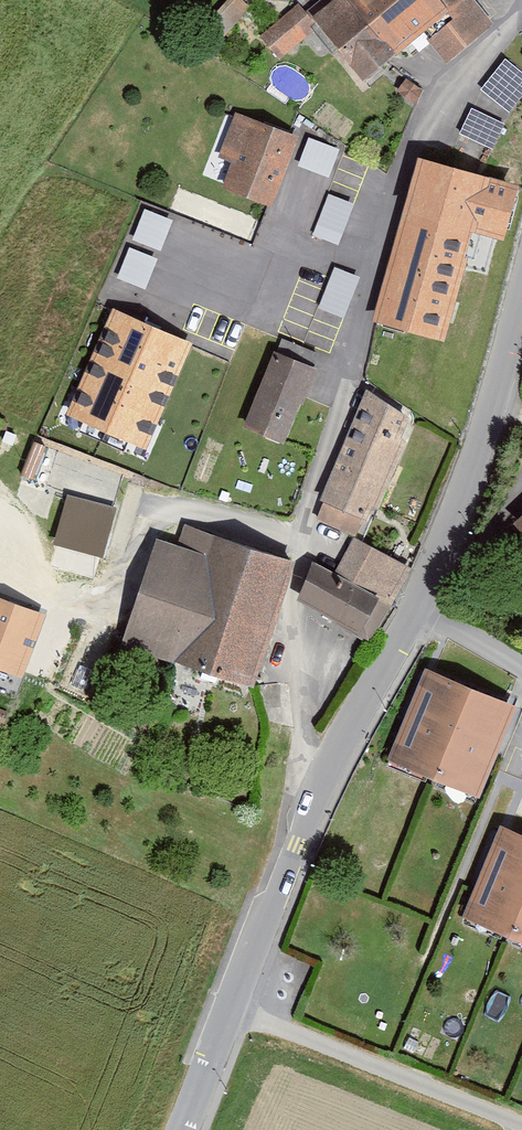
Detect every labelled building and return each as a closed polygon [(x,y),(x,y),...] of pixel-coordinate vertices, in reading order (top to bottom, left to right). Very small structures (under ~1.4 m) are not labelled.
[(444,67),(495,25),(474,0),(326,0),(308,15),(317,26),(364,82),(419,37),(444,67)] [(281,57),(317,26),(308,15),(300,5),(263,35),(281,57)] [(481,90),(510,113),(521,97),(521,73),(505,59),(481,90)] [(504,124),(469,109),(458,134),(493,149),(504,124)] [(236,116),(220,158),(241,166),(232,190),(270,206),(296,139),(236,116)] [(339,149),(308,137),(298,165),(329,177),(339,149)] [(385,283),(374,324),(443,343),(473,234),(504,243),(519,188),(419,160),(400,226),(385,283)] [(355,204),(328,194),(312,235),(339,245),(355,204)] [(173,220),(144,209),(132,241),(160,252),(173,220)] [(159,259),(129,247),(116,279),(146,291),(159,259)] [(360,277),(334,267),(318,309),(343,319),(360,277)] [(65,415),(144,451),(193,344),(113,308),(65,415)] [(312,372),(274,358),(248,426),(287,441),(312,372)] [(367,391),(320,502),(366,521),(370,511),(378,511),(413,426),(367,391)] [(67,496),(53,544),(102,558),(116,510),(67,496)] [(122,640),(251,684),(292,564),(185,528),(177,548),(156,541),(122,640)] [(399,566),(354,543),(336,577),(381,600),(399,566)] [(336,577),(320,569),(304,602),(365,633),(381,600),(336,577)] [(19,680),(44,617),(0,601),(0,672),(19,680)] [(517,709),(425,671),(387,762),(479,800),(517,709)] [(468,921),(521,945),(521,839),(506,833),(468,921)]
